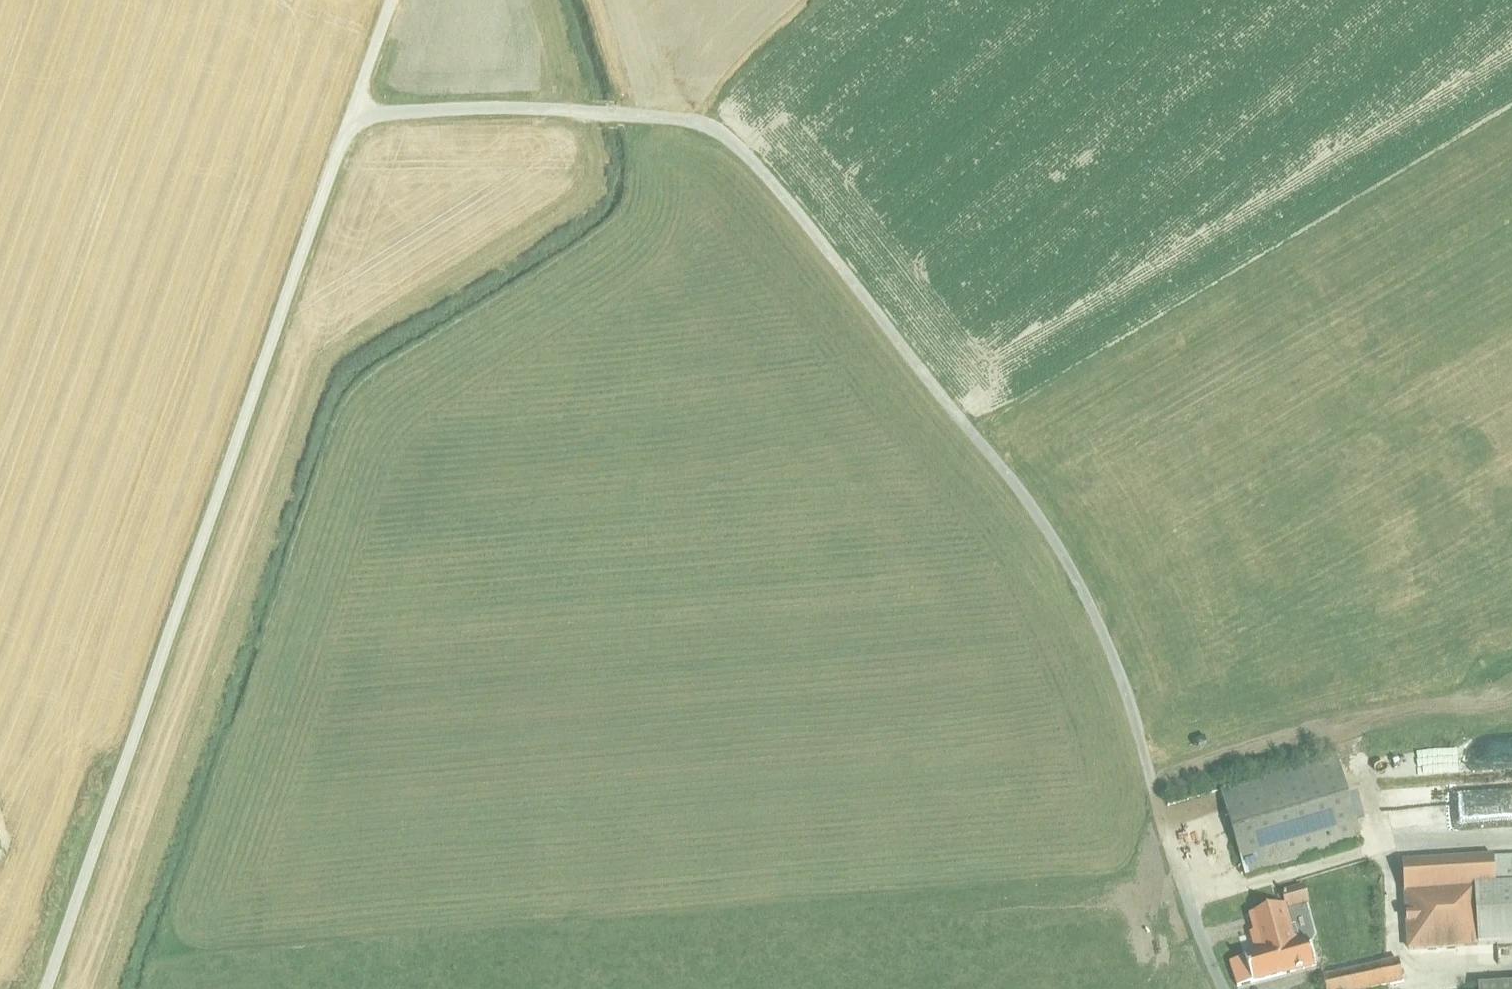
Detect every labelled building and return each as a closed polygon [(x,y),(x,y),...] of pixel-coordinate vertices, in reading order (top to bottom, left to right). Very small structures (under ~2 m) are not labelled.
[(1246,875),(1362,841),(1357,824),(1365,821),(1358,797),(1350,799),(1337,757),(1221,791),(1246,875)] [(1403,860),(1407,949),(1511,943),(1511,856),(1403,860)] [(1230,962),(1238,986),(1315,966),(1307,938),(1301,940),(1297,925),(1293,926),(1289,910),(1310,903),(1304,885),(1282,891),(1286,905),(1251,915),(1255,932),(1250,933),(1256,953),(1230,962)] [(1324,975),(1327,988),(1375,988),(1404,983),(1399,959),(1324,975)]
